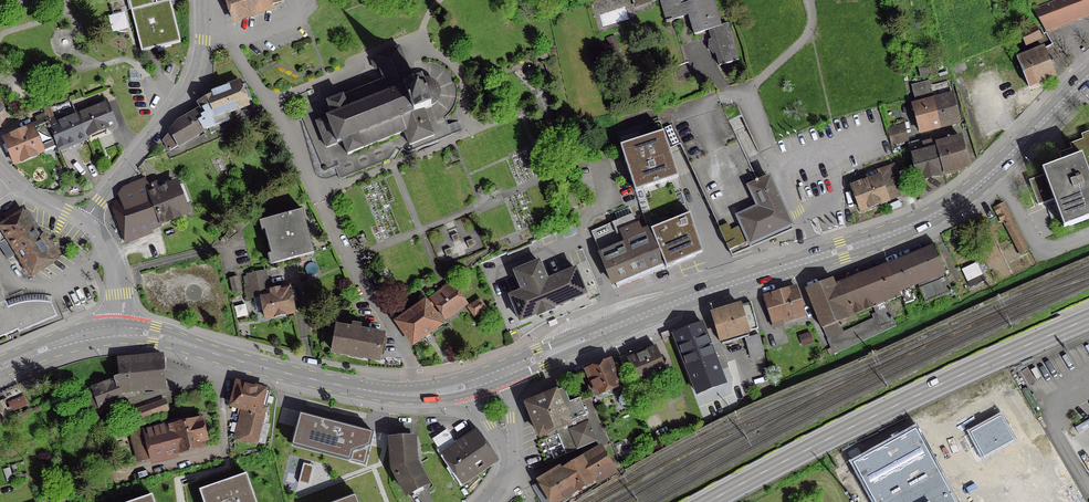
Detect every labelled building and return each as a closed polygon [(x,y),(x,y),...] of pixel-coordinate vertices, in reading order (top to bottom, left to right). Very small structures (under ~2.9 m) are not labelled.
[(161,47),(179,43),(169,2),(173,1),(173,0),(127,0),(140,52),(142,52),(161,47)] [(232,21),(271,8),(270,5),(283,1),(283,0),(225,0),(232,21)] [(667,23),(687,16),(693,35),(707,31),(710,40),(708,41),(708,49),(712,55),(714,54),(718,67),(736,61),(725,24),(719,26),(711,0),(698,0),(693,2),(692,0),(660,0),(667,23)] [(1032,10),(1044,30),(1088,13),(1088,0),(1057,0),(1032,10)] [(1039,24),(1019,34),(1025,45),(1046,35),(1043,30),(1039,24)] [(614,37),(606,39),(610,52),(618,49),(614,37)] [(331,116),(315,123),(320,136),(325,148),(341,142),(346,155),(362,149),(362,148),(403,132),(408,145),(433,136),(423,110),(430,107),(430,106),(431,106),(434,103),(437,100),(438,96),(438,95),(437,89),(434,84),(433,83),(430,81),(425,80),(420,81),(420,80),(412,83),(398,48),(374,57),(375,61),(370,62),(373,70),(378,68),(383,81),(326,103),(331,116)] [(1044,51),(1018,62),(1028,86),(1053,76),(1048,62),(1051,61),(1050,57),(1046,58),(1044,51)] [(932,58),(916,62),(920,78),(936,74),(932,58)] [(915,105),(912,106),(919,133),(961,122),(954,95),(950,96),(947,82),(929,87),(928,82),(911,86),(915,105)] [(162,140),(168,151),(208,129),(228,121),(225,114),(248,106),(239,83),(210,93),(209,93),(205,94),(204,97),(205,99),(198,103),(201,109),(177,123),(169,133),(162,140)] [(107,103),(77,115),(75,116),(84,138),(116,125),(107,103)] [(668,150),(679,145),(718,229),(728,251),(737,248),(737,249),(747,244),(748,246),(790,226),(769,179),(757,184),(756,181),(733,131),(729,133),(724,123),(741,116),(736,107),(732,105),(722,108),(670,125),(661,128),(668,150)] [(84,138),(75,116),(75,115),(74,116),(58,122),(56,118),(53,119),(47,122),(54,143),(56,146),(57,149),(58,149),(84,138)] [(42,152),(41,149),(54,143),(47,122),(46,121),(31,127),(2,139),(13,164),(21,160),(21,162),(34,156),(34,155),(42,152)] [(903,125),(886,129),(891,145),(907,141),(903,125)] [(647,228),(650,231),(691,212),(668,150),(661,128),(619,141),(647,228)] [(945,137),(934,140),(936,147),(935,147),(942,174),(967,167),(966,165),(968,164),(963,144),(961,143),(959,137),(946,140),(945,137)] [(932,138),(908,144),(917,181),(942,174),(935,147),(936,147),(934,140),(932,138)] [(1065,217),(1068,226),(1088,219),(1088,143),(1076,147),(1078,152),(1068,156),(1069,161),(1047,169),(1051,179),(1030,186),(1037,206),(1038,205),(1058,198),(1060,203),(1046,208),(1051,222),(1065,217)] [(149,159),(152,166),(169,159),(165,153),(149,159)] [(877,177),(850,187),(860,212),(899,197),(894,185),(899,183),(892,165),(875,171),(877,177)] [(122,237),(185,213),(174,185),(158,191),(156,184),(150,187),(152,193),(149,195),(143,179),(122,188),(117,194),(119,200),(116,201),(111,204),(113,209),(112,209),(122,237)] [(1004,226),(1006,225),(1019,255),(1027,251),(1002,203),(992,208),(1000,224),(1003,222),(1004,226)] [(38,239),(21,213),(20,213),(16,207),(2,215),(7,222),(0,226),(0,249),(7,260),(16,254),(30,276),(56,260),(41,237),(38,239)] [(301,211),(261,221),(272,264),(313,254),(301,211)] [(691,212),(650,231),(662,263),(665,268),(704,251),(691,212)] [(632,215),(614,222),(634,274),(662,263),(650,231),(640,235),(632,215)] [(610,283),(634,274),(614,222),(590,231),(610,283)] [(575,225),(562,229),(565,237),(578,232),(575,225)] [(912,292),(918,290),(924,304),(951,293),(934,248),(899,262),(851,280),(840,284),(837,277),(805,290),(833,355),(895,327),(884,303),(901,296),(904,306),(916,302),(912,292)] [(540,257),(512,269),(520,288),(508,293),(519,320),(536,314),(537,316),(556,308),(555,306),(588,293),(576,265),(548,277),(540,257)] [(247,299),(260,296),(264,319),(273,317),(284,315),(293,313),(291,303),(296,301),(294,287),(288,288),(267,292),(263,271),(247,275),(249,285),(244,286),(247,299)] [(236,277),(229,279),(232,294),(239,292),(236,277)] [(430,298),(396,322),(411,344),(439,324),(428,309),(434,305),(443,319),(465,304),(453,287),(452,288),(449,284),(441,289),(442,290),(430,298)] [(796,289),(762,299),(771,327),(782,324),(781,321),(786,319),(786,318),(803,313),(796,289)] [(0,293),(0,292),(0,338),(16,331),(7,308),(3,299),(0,293)] [(478,301),(468,308),(473,316),(484,309),(478,301)] [(8,307),(7,308),(16,331),(17,333),(56,317),(50,303),(39,302),(29,302),(18,304),(8,307)] [(750,303),(712,314),(721,345),(748,337),(748,339),(758,336),(750,303)] [(550,327),(558,324),(556,319),(548,322),(550,327)] [(700,324),(673,335),(696,395),(724,384),(714,359),(700,324)] [(351,330),(336,328),(332,352),(377,360),(381,336),(358,332),(359,326),(351,325),(351,330)] [(663,339),(671,336),(669,331),(661,334),(663,339)] [(809,334),(798,337),(801,346),(812,342),(809,334)] [(759,336),(758,336),(748,339),(745,340),(749,358),(763,354),(759,336)] [(655,348),(627,360),(646,405),(663,398),(654,376),(665,371),(655,348)] [(113,378),(114,381),(119,392),(163,388),(161,363),(163,363),(163,358),(160,357),(117,361),(118,376),(113,378)] [(609,360),(585,370),(596,396),(619,386),(609,360)] [(89,411),(121,399),(119,392),(114,381),(82,392),(89,411)] [(255,444),(269,392),(236,383),(230,406),(246,410),(238,440),(255,444)] [(568,403),(562,390),(526,405),(539,436),(555,429),(565,454),(596,442),(578,399),(568,403)] [(166,408),(162,401),(135,411),(139,421),(167,411),(166,408)] [(374,431),(300,412),(292,445),(365,464),(374,431)] [(169,423),(169,424),(130,434),(137,461),(176,451),(176,454),(202,447),(201,442),(206,441),(202,425),(202,423),(202,422),(202,420),(201,419),(199,418),(197,418),(196,419),(195,420),(179,424),(178,420),(169,423)] [(853,463),(875,501),(957,501),(915,428),(853,463)] [(453,442),(445,430),(431,440),(439,451),(453,442)] [(476,434),(443,456),(442,457),(459,482),(494,459),(476,434)] [(391,461),(391,466),(392,470),(406,495),(426,484),(415,464),(414,460),(412,438),(390,439),(391,461)] [(617,476),(599,447),(561,470),(573,492),(570,494),(574,501),(617,476)] [(560,468),(537,481),(550,501),(557,501),(570,494),(573,492),(561,470),(560,468)] [(198,488),(203,501),(257,501),(247,472),(198,488)] [(128,501),(155,501),(152,494),(128,501)]
